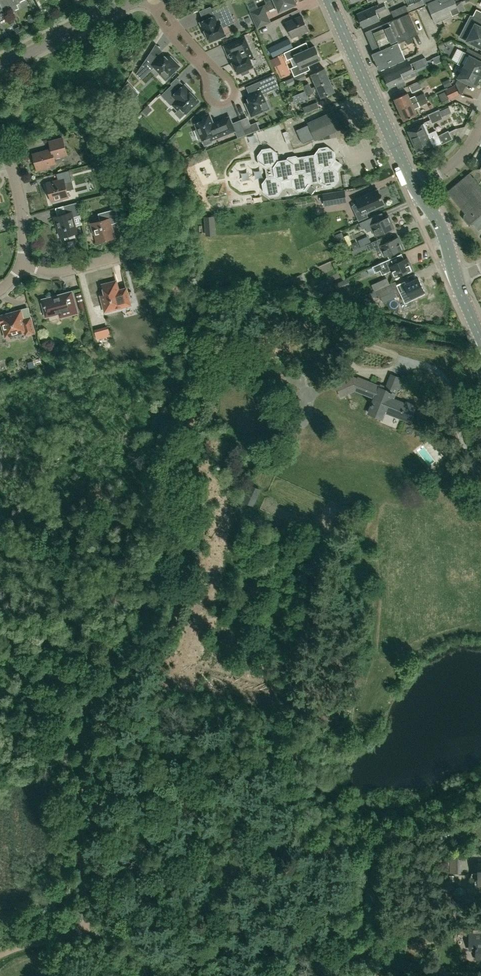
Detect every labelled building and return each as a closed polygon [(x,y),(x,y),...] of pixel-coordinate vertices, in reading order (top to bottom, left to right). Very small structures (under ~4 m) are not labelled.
[(11,9),(10,8),(6,0),(4,0),(0,2),(0,17),(5,14),(12,11),(11,9)] [(10,8),(11,9),(12,11),(19,8),(17,5),(21,3),(20,1),(23,0),(6,0),(10,8)] [(266,4),(250,11),(258,28),(271,22),(267,11),(277,7),(279,12),(298,4),(296,0),(275,0),(266,4)] [(379,4),(357,13),(363,26),(380,19),(377,13),(387,8),(384,1),(387,0),(377,0),(379,4)] [(434,0),(427,3),(428,4),(436,23),(460,13),(456,3),(454,0),(435,0),(434,0)] [(226,35),(223,27),(228,25),(225,17),(232,14),(226,2),(211,8),(214,16),(200,22),(204,32),(205,31),(210,42),(226,35)] [(395,18),(409,12),(406,5),(391,11),(395,18)] [(410,13),(365,31),(374,52),(372,53),(379,70),(405,59),(398,42),(418,34),(410,13)] [(292,38),(308,31),(302,16),(286,23),(292,38)] [(474,16),(471,22),(476,24),(467,40),(480,48),(480,19),(474,16)] [(254,57),(245,37),(233,42),(224,46),(232,63),(233,63),(238,74),(241,73),(242,75),(250,72),(249,69),(254,67),(250,59),(254,57)] [(274,57),(285,52),(294,48),(288,37),(269,47),(274,57)] [(288,60),(290,59),(294,67),(292,68),(295,76),(311,70),(308,64),(321,59),(315,46),(300,53),(298,46),(285,52),(288,60)] [(453,57),(459,60),(464,48),(458,46),(453,57)] [(480,75),(480,74),(480,62),(476,60),(479,54),(468,49),(465,53),(463,52),(458,62),(458,63),(480,75)] [(151,52),(145,60),(135,73),(141,79),(154,66),(160,73),(165,68),(171,75),(180,66),(171,55),(168,58),(162,52),(158,57),(151,52)] [(475,87),(480,75),(458,63),(457,64),(464,68),(458,78),(455,84),(460,93),(465,82),(475,87)] [(399,87),(406,84),(402,76),(414,71),(410,64),(384,76),(389,87),(397,84),(399,87)] [(311,88),(330,80),(325,68),(312,73),(317,85),(311,88)] [(248,102),(246,103),(248,108),(252,117),(271,109),(264,94),(279,87),(274,75),(247,87),(250,93),(246,95),(249,101),(248,102)] [(330,80),(311,88),(304,91),(306,96),(319,90),(322,97),(335,92),(330,80)] [(419,82),(409,86),(412,92),(422,88),(419,82)] [(123,88),(128,93),(134,88),(128,83),(123,88)] [(302,86),(304,91),(311,88),(309,83),(302,86)] [(192,92),(185,84),(178,91),(172,85),(162,95),(171,105),(172,104),(177,110),(180,107),(187,114),(200,101),(191,92),(192,92)] [(446,91),(449,98),(458,94),(455,87),(446,91)] [(399,109),(426,97),(424,93),(416,97),(415,96),(410,98),(408,93),(394,99),(399,109)] [(426,97),(399,109),(404,120),(417,115),(415,108),(419,106),(428,102),(426,97)] [(305,113),(319,107),(317,101),(309,104),(302,107),(305,113)] [(349,123),(343,110),(335,113),(334,112),(309,123),(309,124),(297,130),(302,143),(316,138),(316,139),(341,128),(341,126),(349,123)] [(435,111),(428,114),(432,123),(439,120),(435,111)] [(213,123),(209,113),(202,116),(204,120),(195,123),(197,129),(195,130),(198,139),(201,137),(202,140),(210,137),(211,140),(235,131),(230,116),(213,123)] [(257,122),(251,124),(243,127),(246,135),(260,129),(257,122)] [(429,134),(424,123),(408,130),(418,152),(434,145),(434,146),(441,143),(442,144),(453,139),(449,130),(438,136),(436,131),(429,134)] [(37,171),(50,167),(49,165),(56,163),(54,156),(67,153),(63,138),(49,141),(51,149),(33,154),(37,171)] [(331,166),(336,159),(334,151),(327,146),(320,148),(315,154),(298,157),(293,164),(287,159),(279,160),(277,152),(270,148),(262,149),(257,156),(259,164),(265,169),(267,177),(262,184),(264,192),(270,197),(278,195),(283,189),(291,187),(298,192),(307,191),(312,184),(319,182),(326,187),(334,186),(339,179),(338,171),(331,166)] [(256,168),(244,170),(245,184),(258,182),(256,168)] [(51,200),(68,195),(65,183),(72,181),(69,170),(56,173),(59,182),(47,185),(51,200)] [(480,228),(480,187),(469,173),(447,191),(465,213),(464,214),(463,218),(468,224),(472,224),(473,223),(479,230),(480,228)] [(378,189),(356,199),(362,211),(356,214),(357,216),(359,220),(368,216),(366,212),(385,204),(382,197),(382,195),(381,196),(378,189)] [(324,206),(347,202),(345,190),(322,193),(324,206)] [(75,237),(74,234),(77,233),(75,226),(83,224),(77,202),(64,206),(66,213),(54,216),(56,223),(58,223),(62,237),(66,236),(67,239),(75,237)] [(115,237),(112,224),(119,222),(116,209),(99,213),(101,221),(91,223),(94,234),(97,234),(99,242),(115,237)] [(206,235),(216,235),(214,216),(204,216),(206,235)] [(394,228),(389,217),(375,223),(373,217),(360,223),(362,229),(366,227),(368,232),(373,229),(376,236),(394,228)] [(382,237),(365,245),(351,251),(353,255),(368,248),(369,251),(375,248),(377,252),(382,250),(385,256),(404,248),(399,237),(385,244),(382,237)] [(413,269),(408,258),(394,264),(391,258),(373,267),(376,273),(381,270),(383,275),(392,271),(395,277),(413,269)] [(387,277),(372,284),(374,290),(376,290),(390,283),(387,277)] [(335,283),(338,289),(350,283),(347,278),(335,283)] [(390,283),(376,290),(378,295),(379,298),(380,297),(385,295),(394,291),(395,293),(399,291),(400,292),(400,291),(405,302),(418,296),(424,294),(423,291),(424,291),(419,278),(406,284),(404,282),(397,286),(395,281),(390,283)] [(102,285),(104,294),(100,295),(105,312),(131,305),(126,287),(118,289),(116,281),(102,285)] [(81,312),(86,310),(81,292),(76,294),(79,304),(81,312)] [(61,317),(77,313),(72,293),(43,301),(47,316),(60,313),(61,317)] [(21,311),(0,316),(0,317),(0,325),(2,324),(6,337),(24,332),(25,335),(35,332),(31,317),(23,319),(21,311)] [(353,378),(337,385),(340,394),(351,389),(375,398),(369,414),(382,418),(385,411),(409,420),(415,406),(410,404),(410,405),(393,399),(398,386),(400,379),(401,379),(392,375),(386,390),(367,383),(367,382),(359,378),(358,380),(353,378)] [(461,873),(462,859),(460,859),(460,852),(452,852),(452,872),(461,873)] [(469,933),(469,949),(476,949),(476,957),(480,957),(480,933),(469,933)]
